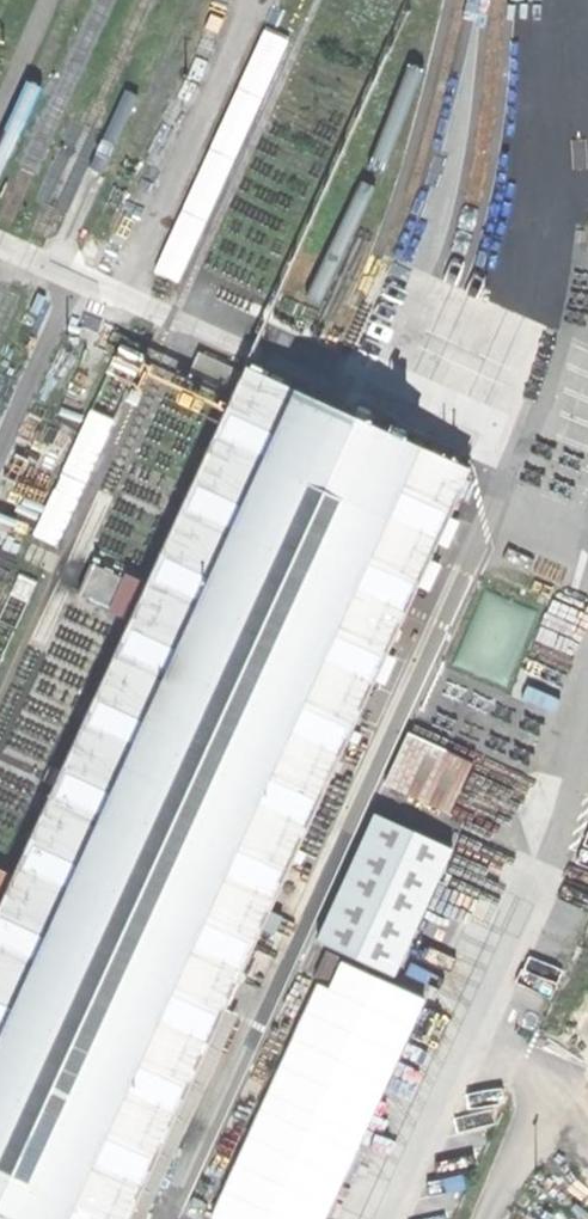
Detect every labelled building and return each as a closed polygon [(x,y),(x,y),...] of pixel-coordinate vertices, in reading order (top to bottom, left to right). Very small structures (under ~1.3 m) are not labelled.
[(257,930),(264,914),(467,471),(325,406),(245,369),(13,880),(0,909),(0,1218),(125,1218),(257,930)] [(92,562),(82,594),(123,606),(132,574),(92,562)] [(541,611),(485,587),(453,663),(509,689),(541,611)] [(382,787),(448,817),(471,765),(405,736),(382,787)] [(316,945),(393,979),(451,852),(373,817),(316,945)] [(13,880),(0,875),(0,909),(13,880)] [(281,921),(264,914),(257,930),(274,938),(281,921)] [(339,959),(326,953),(314,980),(327,986),(339,959)] [(248,1218),(283,1218),(356,1062),(291,1032),(212,1202),(248,1218)]
